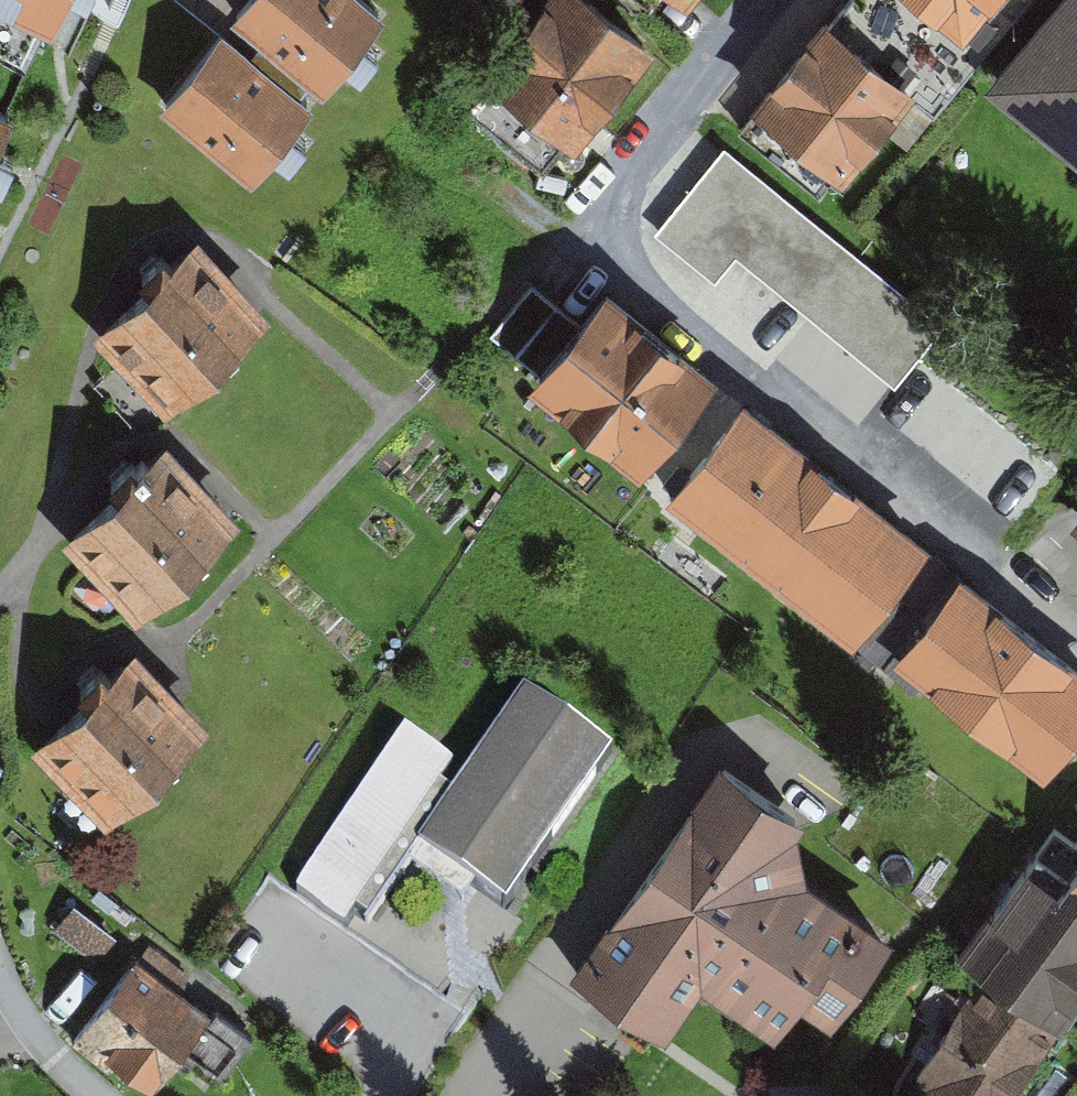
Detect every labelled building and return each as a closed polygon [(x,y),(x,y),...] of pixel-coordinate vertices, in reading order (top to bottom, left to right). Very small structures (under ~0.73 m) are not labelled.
[(51,32),(66,0),(0,0),(0,8),(51,32)] [(255,57),(305,97),(310,91),(324,102),(386,26),(354,0),(253,0),(231,28),(260,51),(255,57)] [(579,0),(552,0),(483,85),(490,91),(565,151),(574,158),(653,59),(579,0)] [(649,19),(665,0),(627,0),(649,19)] [(686,16),(700,0),(667,0),(686,16)] [(821,31),(911,104),(935,121),(1032,0),(999,0),(966,41),(915,0),(848,0),(821,31)] [(966,41),(999,0),(915,0),(966,41)] [(988,88),(1076,163),(1076,0),(1062,0),(988,88)] [(911,104),(821,31),(752,116),(841,189),(911,104)] [(224,44),(163,120),(252,191),(312,117),(298,106),(305,97),(255,57),(249,64),(224,44)] [(565,151),(490,91),(469,116),(543,177),(565,151)] [(0,121),(0,142),(8,125),(0,121)] [(947,321),(728,143),(655,232),(736,298),(755,274),(893,387),(947,321)] [(273,328),(203,252),(172,281),(163,272),(138,295),(145,302),(96,347),(167,425),(175,418),(273,328)] [(532,288),(490,339),(544,383),(586,332),(532,288)] [(718,392),(609,304),(586,332),(544,383),(533,398),(642,486),(718,392)] [(929,561),(744,415),(671,507),(856,653),(929,561)] [(239,533),(168,457),(139,484),(132,477),(109,498),(116,505),(65,553),(137,628),(239,533)] [(895,672),(963,588),(929,561),(856,653),(889,679),(895,672)] [(895,672),(1043,790),(1076,748),(1076,679),(963,588),(895,672)] [(206,737),(137,665),(108,692),(100,684),(75,708),(82,715),(34,761),(104,834),(206,737)] [(612,737),(524,678),(454,782),(421,832),(508,890),(612,737)] [(421,832),(454,782),(440,774),(454,754),(406,722),(297,883),(346,915),(355,902),(368,910),(421,832)] [(798,832),(721,777),(578,980),(667,1043),(699,997),(775,1050),(798,1017),(830,1040),(892,952),(806,891),(798,832)] [(960,967),(982,983),(1064,1042),(1076,1025),(1076,848),(1075,852),(1055,837),(960,967)] [(81,900),(62,922),(102,955),(120,933),(81,900)] [(209,1020),(135,963),(76,1038),(150,1095),(209,1020)] [(1064,1042),(982,983),(904,1095),(1027,1095),(1064,1042)]
